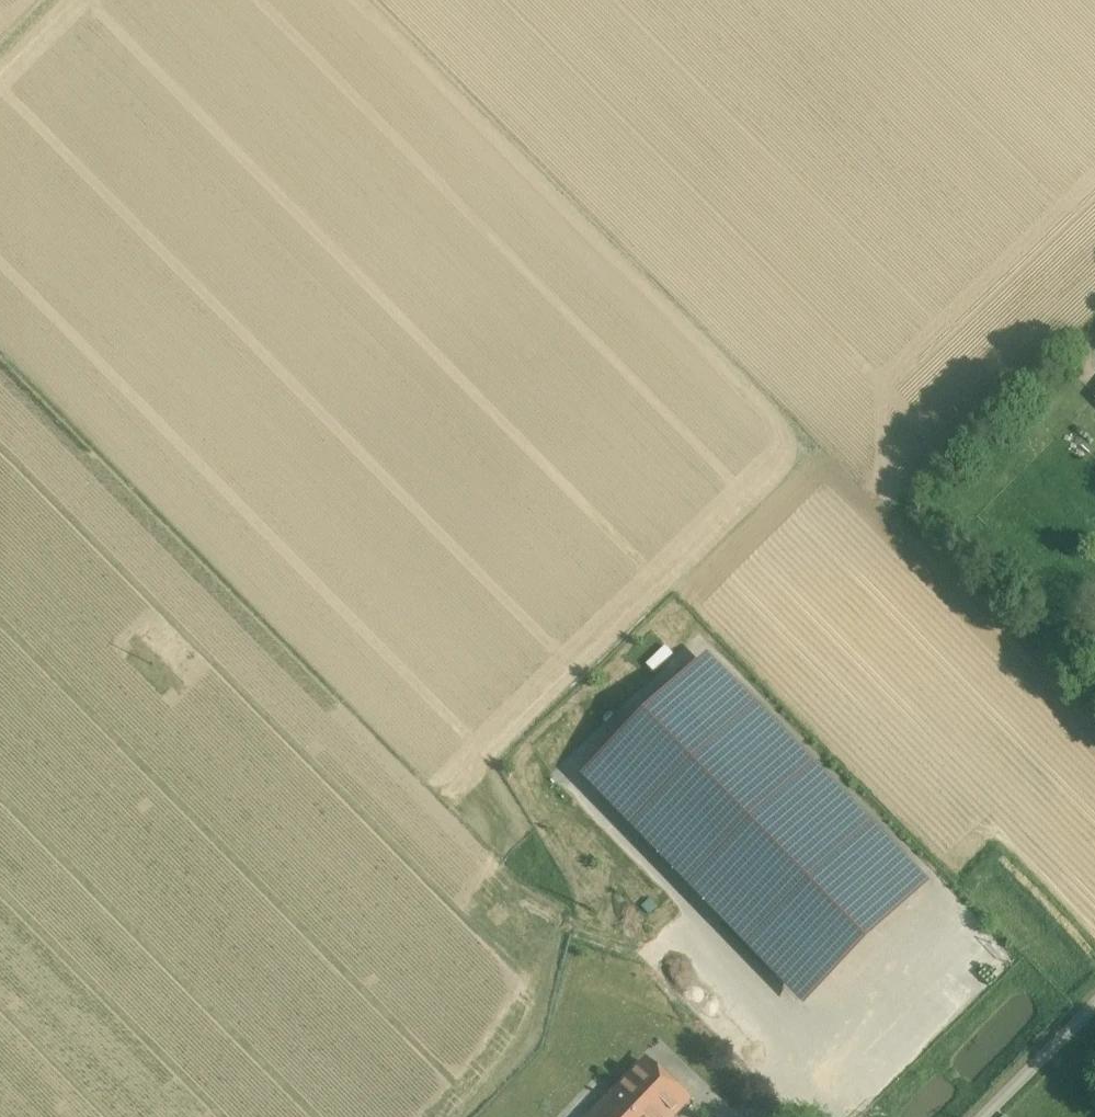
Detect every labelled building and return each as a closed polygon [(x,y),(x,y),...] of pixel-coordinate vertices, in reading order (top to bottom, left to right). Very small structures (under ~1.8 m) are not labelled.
[(931,885),(708,655),(582,777),(805,1007),(931,885)] [(588,752),(663,680),(656,673),(581,745),(588,752)] [(647,1064),(595,1116),(670,1116),(686,1101),(647,1064)]
